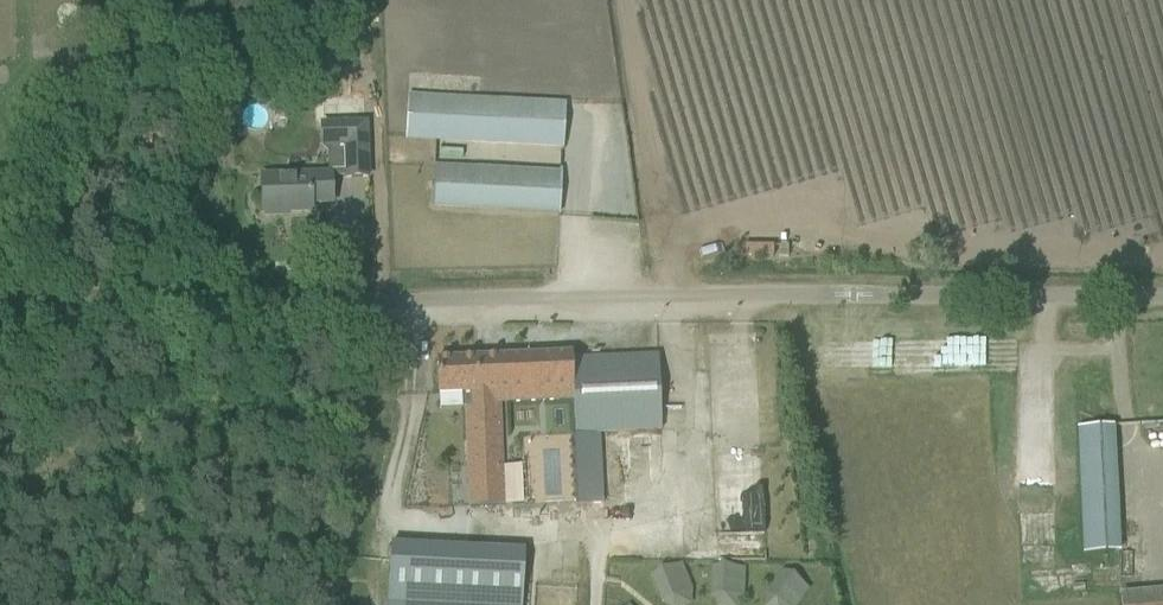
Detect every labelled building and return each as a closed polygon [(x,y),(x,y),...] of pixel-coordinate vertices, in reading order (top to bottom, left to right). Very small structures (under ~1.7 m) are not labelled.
[(367,99),(356,86),(342,97),(353,110),(367,99)] [(406,137),(563,146),(566,106),(408,96),(406,137)] [(347,177),(347,178),(368,177),(367,123),(322,124),(320,146),(328,153),(328,171),(334,177),(347,177)] [(433,205),(560,211),(562,174),(435,167),(433,205)] [(262,176),(263,212),(312,211),(312,202),(332,202),(332,177),(334,177),(328,171),(328,174),(262,176)] [(617,211),(617,200),(591,200),(591,211),(617,211)] [(573,353),(438,359),(439,394),(463,393),(463,400),(471,400),(471,406),(467,406),(467,407),(469,465),(503,464),(500,402),(507,402),(573,398),(575,433),(601,432),(661,430),(658,354),(585,357),(576,358),(573,358),(573,353)] [(1112,424),(1075,425),(1080,553),(1117,551),(1112,424)] [(756,530),(757,469),(716,468),(714,529),(756,530)] [(525,552),(392,545),(389,604),(522,604),(525,552)] [(1116,590),(1117,604),(1162,604),(1162,588),(1116,590)]
